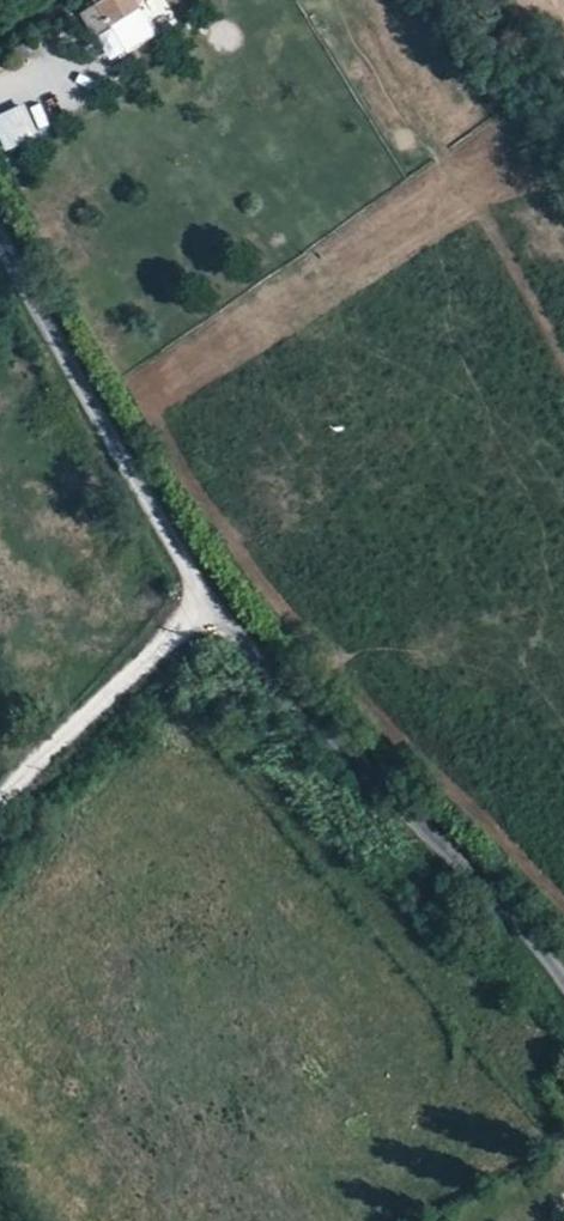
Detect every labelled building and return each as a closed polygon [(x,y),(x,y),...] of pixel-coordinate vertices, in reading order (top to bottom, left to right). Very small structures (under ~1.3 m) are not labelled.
[(105,25),(136,5),(132,0),(101,0),(92,6),(105,25)] [(0,113),(0,138),(5,150),(39,136),(25,102),(0,113)]
